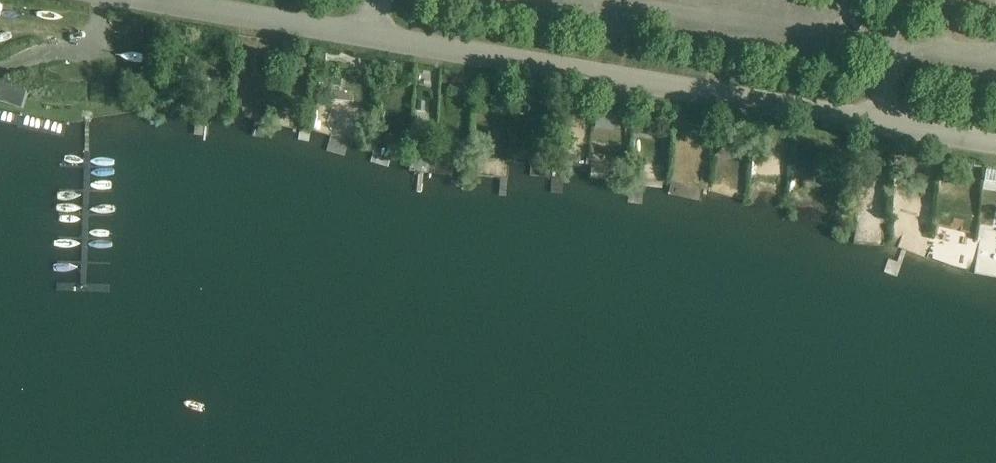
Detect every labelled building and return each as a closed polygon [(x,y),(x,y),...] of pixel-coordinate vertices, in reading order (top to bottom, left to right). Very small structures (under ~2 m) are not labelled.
[(596,130),(612,130),(611,118),(596,119),(596,130)]
